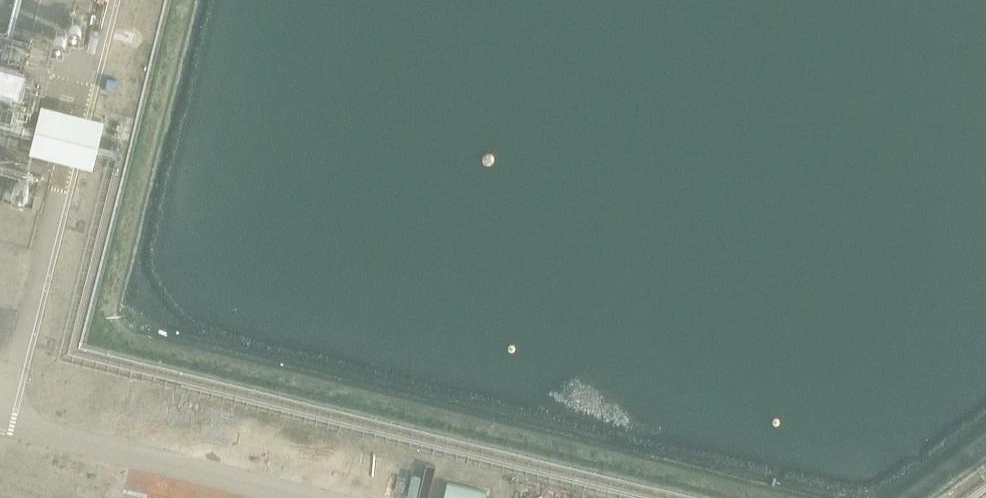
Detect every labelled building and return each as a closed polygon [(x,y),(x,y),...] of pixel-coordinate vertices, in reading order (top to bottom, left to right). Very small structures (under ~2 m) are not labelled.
[(40,103),(51,50),(0,40),(0,95),(40,103)]
